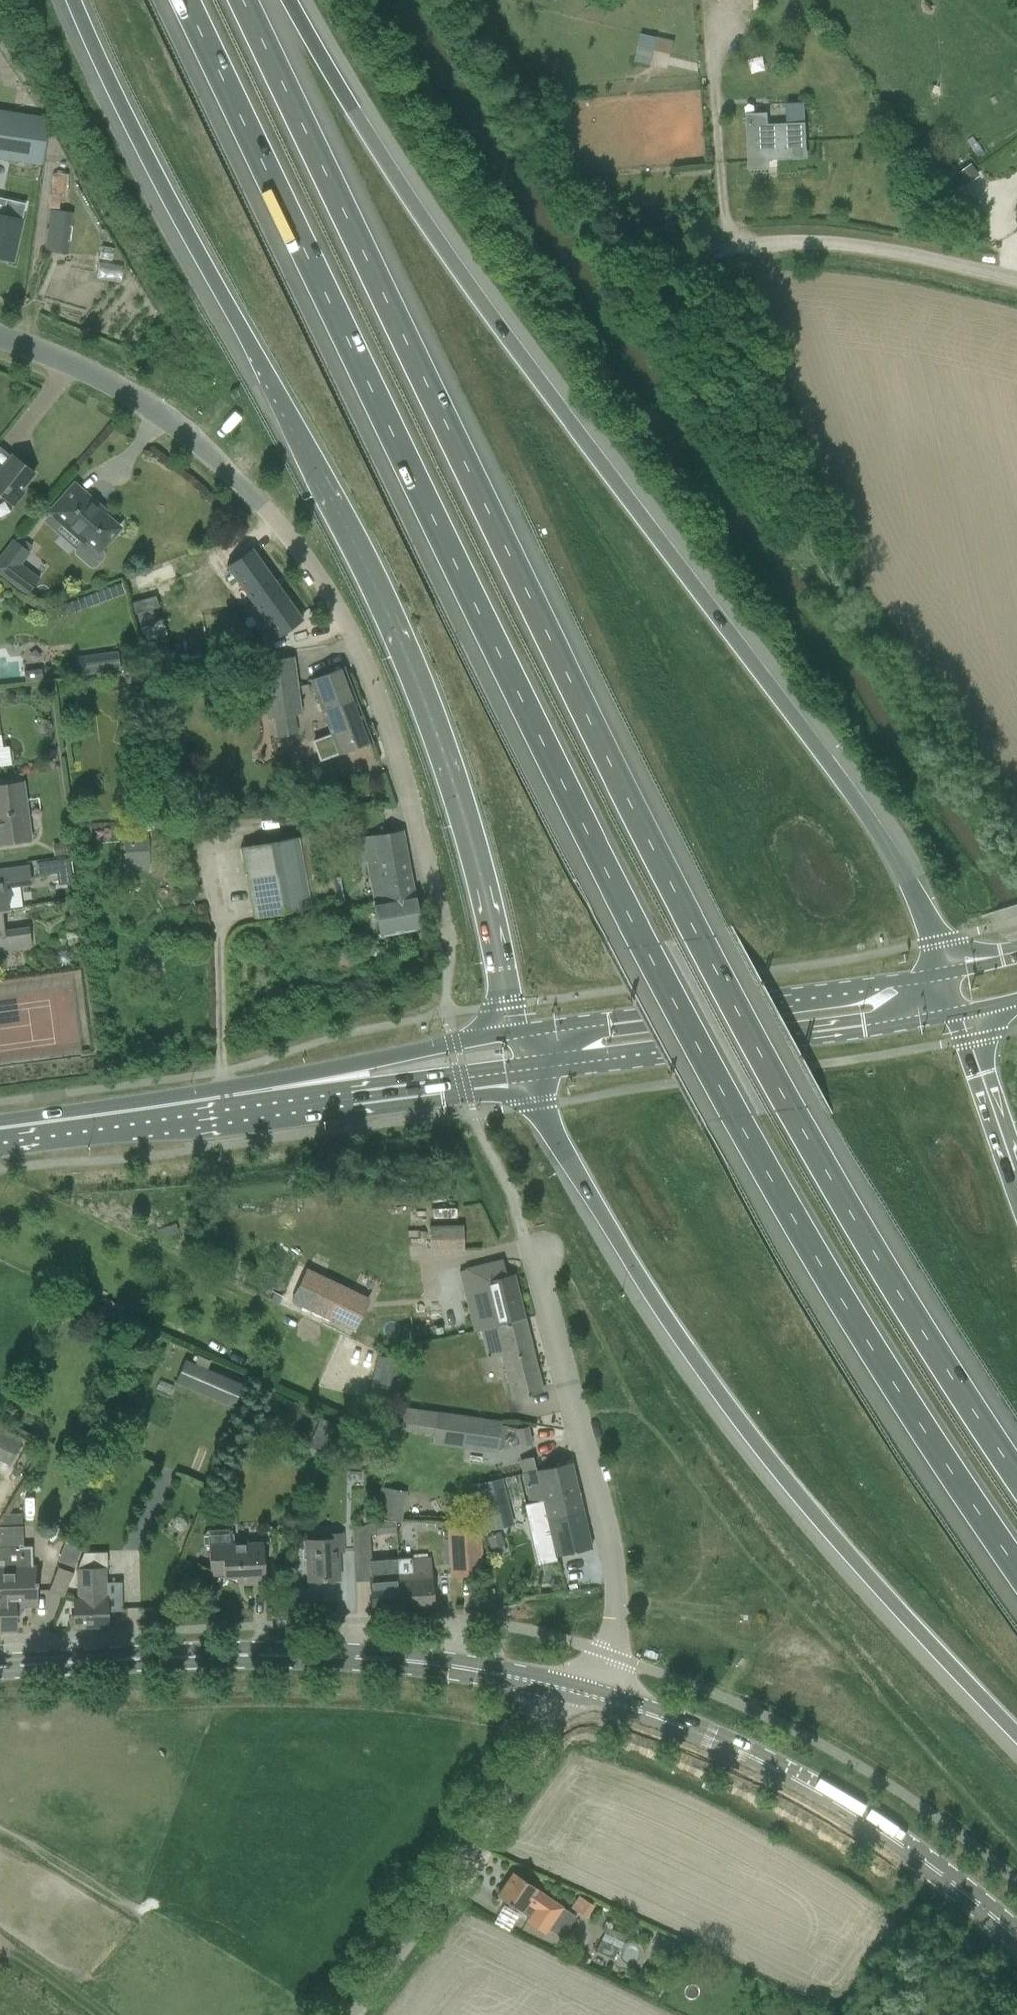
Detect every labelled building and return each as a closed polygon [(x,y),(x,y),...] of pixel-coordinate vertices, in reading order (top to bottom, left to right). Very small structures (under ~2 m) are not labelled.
[(642,34),(635,62),(651,65),(654,50),(657,37),(642,34)] [(804,120),(803,108),(769,110),(770,122),(804,120)] [(42,115),(0,109),(0,159),(26,163),(22,184),(38,187),(47,124),(42,115)] [(806,156),(804,122),(769,124),(769,113),(748,113),(751,168),(769,167),(768,158),(806,156)] [(981,176),(972,163),(958,173),(967,186),(981,176)] [(54,173),(50,208),(59,209),(61,193),(66,194),(68,174),(54,173)] [(59,211),(49,210),(44,251),(69,254),(74,213),(59,211)] [(668,221),(664,210),(648,216),(652,227),(668,221)] [(0,217),(0,260),(14,261),(20,219),(0,217)] [(34,473),(12,456),(0,470),(0,495),(12,505),(24,490),(22,488),(34,473)] [(65,520),(86,538),(77,548),(77,554),(91,566),(97,566),(105,557),(99,551),(119,528),(103,514),(105,512),(74,485),(50,512),(63,523),(65,520)] [(13,540),(0,557),(0,574),(27,595),(40,578),(21,565),(30,553),(13,540)] [(227,566),(252,602),(277,584),(252,548),(227,566)] [(169,564),(144,573),(152,595),(177,585),(169,564)] [(144,574),(134,577),(139,593),(149,590),(144,574)] [(277,584),(252,602),(278,638),(303,620),(277,584)] [(135,614),(136,614),(152,609),(159,607),(156,596),(151,597),(132,603),(135,614)] [(183,601),(187,613),(194,610),(191,599),(183,601)] [(194,610),(187,613),(191,624),(198,622),(194,610)] [(156,621),(140,626),(140,627),(143,636),(145,635),(165,628),(162,619),(156,621)] [(118,651),(97,654),(100,673),(121,671),(118,651)] [(265,719),(273,718),(295,715),(300,714),(293,657),(258,662),(265,719)] [(229,664),(210,666),(211,677),(230,675),(229,664)] [(371,742),(344,667),(343,667),(311,679),(332,735),(315,742),(322,761),(371,742)] [(42,669),(24,670),(25,682),(43,680),(42,669)] [(0,785),(0,844),(31,840),(23,782),(0,785)] [(375,902),(415,895),(403,831),(356,839),(360,864),(368,862),(375,902)] [(126,870),(149,869),(148,832),(125,833),(126,870)] [(338,902),(334,882),(334,878),(319,881),(311,835),(242,848),(255,917),(338,902)] [(53,844),(55,856),(68,855),(66,842),(53,844)] [(56,874),(71,872),(69,858),(36,863),(37,876),(56,874)] [(6,911),(3,888),(32,884),(30,867),(0,871),(0,912),(6,911)] [(415,895),(375,902),(374,903),(376,916),(380,935),(422,927),(415,894),(415,895)] [(65,917),(66,929),(77,928),(77,916),(65,917)] [(32,946),(30,929),(1,932),(0,927),(0,950),(32,946)] [(250,939),(246,933),(237,939),(242,945),(250,939)] [(327,960),(311,963),(312,973),(329,970),(327,960)] [(167,1226),(170,1235),(179,1232),(176,1223),(167,1226)] [(462,1229),(442,1229),(431,1229),(431,1250),(463,1249),(462,1229)] [(500,1354),(511,1400),(543,1392),(525,1319),(514,1274),(495,1279),(491,1262),(465,1269),(474,1306),(480,1330),(481,1330),(487,1358),(500,1354)] [(353,1292),(307,1269),(291,1302),(354,1332),(370,1300),(364,1297),(365,1296),(354,1291),(353,1292)] [(379,1354),(372,1375),(388,1380),(395,1360),(379,1354)] [(196,1364),(207,1369),(210,1362),(199,1357),(196,1364)] [(175,1382),(235,1408),(245,1385),(243,1384),(245,1381),(215,1368),(214,1372),(207,1369),(196,1364),(185,1359),(175,1382)] [(116,1397),(112,1399),(110,1404),(113,1409),(120,1405),(116,1397)] [(497,1451),(502,1422),(404,1407),(401,1429),(434,1434),(432,1441),(497,1451)] [(335,1423),(320,1417),(308,1446),(324,1452),(335,1423)] [(10,1465),(25,1436),(0,1424),(0,1460),(10,1465)] [(516,1430),(520,1447),(531,1444),(527,1427),(516,1430)] [(250,1444),(256,1446),(260,1443),(262,1438),(259,1433),(254,1431),(249,1434),(247,1440),(250,1444)] [(379,1450),(369,1448),(366,1462),(376,1464),(379,1450)] [(522,1474),(530,1506),(544,1502),(546,1510),(551,1509),(554,1518),(583,1512),(571,1463),(522,1474)] [(472,1485),(484,1531),(507,1525),(505,1514),(511,1513),(501,1477),(472,1485)] [(377,1512),(401,1518),(407,1491),(383,1486),(377,1512)] [(551,1534),(556,1556),(591,1548),(583,1512),(554,1518),(551,1509),(546,1510),(544,1502),(530,1506),(537,1537),(551,1534)] [(370,1505),(358,1511),(364,1524),(376,1518),(370,1505)] [(465,1509),(454,1514),(458,1523),(469,1518),(465,1509)] [(36,1605),(35,1567),(24,1567),(23,1526),(15,1526),(14,1513),(4,1513),(0,1520),(0,1630),(16,1629),(15,1606),(36,1605)] [(174,1526),(179,1529),(184,1531),(188,1527),(187,1521),(182,1517),(177,1517),(173,1520),(174,1526)] [(354,1557),(370,1556),(370,1534),(377,1534),(377,1519),(353,1530),(353,1533),(354,1557)] [(483,1574),(480,1526),(447,1527),(451,1577),(483,1574)] [(249,1584),(265,1583),(263,1543),(235,1544),(234,1533),(229,1529),(208,1529),(204,1533),(205,1543),(209,1544),(210,1570),(223,1569),(223,1577),(249,1576),(249,1584)] [(339,1579),(337,1551),(343,1550),(343,1532),(326,1533),(325,1537),(306,1538),(309,1581),(339,1579)] [(500,1532),(486,1538),(491,1549),(505,1543),(500,1532)] [(74,1562),(78,1545),(64,1541),(60,1558),(74,1562)] [(402,1611),(433,1609),(429,1558),(400,1559),(402,1611)] [(400,1559),(369,1561),(370,1573),(372,1613),(402,1611),(400,1559)] [(64,1597),(71,1578),(73,1572),(58,1566),(49,1591),(64,1597)] [(75,1627),(107,1626),(106,1598),(105,1598),(104,1587),(107,1587),(106,1567),(78,1568),(79,1598),(74,1598),(75,1627)] [(537,1888),(514,1872),(498,1896),(521,1912),(529,1918),(526,1922),(544,1934),(547,1929),(561,1938),(575,1917),(536,1889),(537,1888)] [(579,1894),(570,1908),(585,1917),(594,1902),(579,1894)] [(601,1939),(597,1949),(613,1957),(618,1947),(601,1939)]
